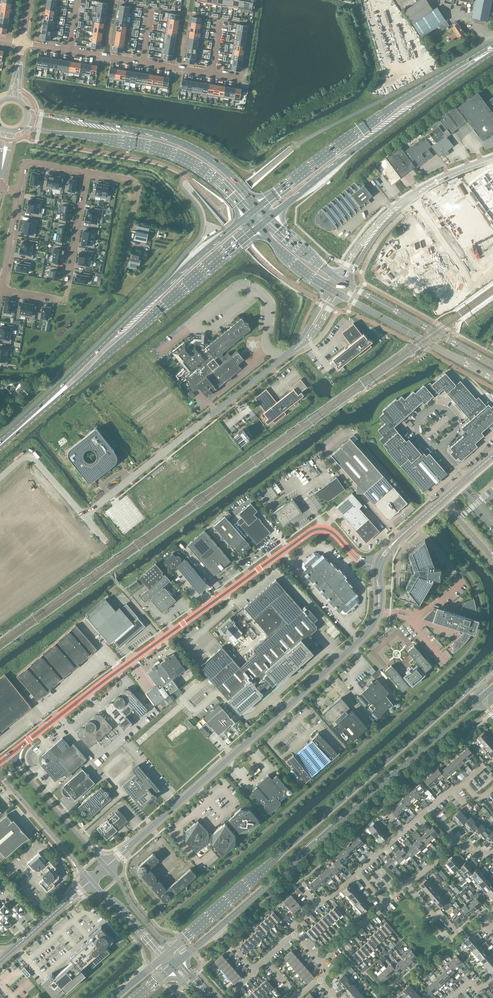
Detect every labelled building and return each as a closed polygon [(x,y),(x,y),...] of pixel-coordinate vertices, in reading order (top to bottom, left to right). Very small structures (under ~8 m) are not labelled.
[(412,24),(433,10),(426,0),(421,0),(404,11),(412,24)] [(472,18),(475,18),(474,20),(475,21),(483,23),(485,22),(485,20),(488,21),(492,0),(475,0),(472,18)] [(433,10),(412,24),(421,37),(438,26),(442,31),(449,26),(446,21),(446,20),(437,7),(433,10)] [(455,32),(453,33),(451,35),(453,38),(458,36),(464,33),(460,28),(458,24),(456,21),(450,25),(455,32)] [(423,135),(444,163),(467,146),(461,138),(470,131),(484,150),(492,144),(492,115),(492,114),(492,84),(445,120),(444,119),(423,135)] [(404,151),(415,166),(417,168),(427,160),(426,159),(427,158),(428,159),(433,156),(429,150),(427,148),(430,146),(431,147),(431,146),(424,136),(424,137),(417,141),(406,150),(404,151)] [(415,166),(404,151),(400,146),(376,164),(391,184),(415,166)] [(37,186),(40,187),(41,181),(38,180),(39,174),(37,174),(37,173),(33,172),(32,175),(31,174),(30,178),(31,179),(30,184),(37,185),(37,186)] [(468,187),(492,221),(492,173),(490,176),(488,172),(468,187)] [(47,188),(52,189),(55,176),(54,176),(49,175),(48,182),(45,181),(43,189),(46,190),(47,188)] [(55,176),(52,189),(61,190),(62,184),(59,184),(61,177),(55,176)] [(65,191),(68,191),(75,192),(77,180),(73,179),(73,180),(70,179),(69,185),(66,185),(65,191)] [(430,204),(478,271),(492,260),(492,221),(468,187),(468,186),(465,188),(460,182),(430,204)] [(92,196),(101,197),(103,184),(98,184),(96,190),(93,190),(92,196)] [(103,184),(101,197),(107,198),(106,200),(110,201),(111,193),(108,192),(109,186),(104,185),(103,184)] [(29,205),(29,206),(42,208),(43,199),(37,198),(37,201),(30,200),(29,201),(28,205),(29,205)] [(62,205),(61,212),(72,214),(72,212),(72,211),(73,207),(69,206),(69,203),(62,201),(61,205),(62,205)] [(42,208),(29,206),(29,207),(28,207),(28,211),(34,213),(34,216),(42,217),(43,214),(41,213),(42,208)] [(87,216),(100,218),(98,217),(98,212),(101,212),(101,209),(95,208),(95,211),(88,210),(87,214),(87,216)] [(72,214),(61,212),(60,218),(59,218),(59,222),(66,223),(66,220),(70,221),(71,216),(72,215),(71,215),(72,214)] [(100,218),(87,216),(86,222),(93,223),(92,226),(98,227),(100,218)] [(24,226),(24,227),(35,228),(35,223),(38,223),(38,220),(32,219),(32,222),(25,221),(24,226)] [(58,226),(57,233),(68,235),(68,234),(69,232),(68,232),(69,228),(65,227),(65,224),(59,223),(59,226),(58,226)] [(137,226),(135,240),(146,242),(149,229),(137,226)] [(35,228),(24,227),(23,232),(30,233),(29,237),(35,238),(37,229),(35,228)] [(83,236),(83,237),(96,239),(97,234),(99,234),(99,230),(91,229),(91,232),(84,231),(83,236)] [(68,235),(57,233),(56,240),(56,244),(62,245),(62,241),(67,242),(67,238),(68,238),(68,237),(67,236),(68,235)] [(96,239),(83,237),(82,243),(89,244),(88,247),(94,248),(96,239)] [(21,248),(34,250),(35,245),(37,245),(38,241),(30,240),(29,243),(22,242),(22,246),(22,248),(21,248)] [(55,248),(53,255),(64,257),(64,256),(65,256),(65,254),(64,254),(65,250),(61,249),(62,246),(56,245),(55,248)] [(34,250),(21,248),(20,254),(27,255),(27,258),(33,259),(34,250)] [(94,251),(88,250),(87,253),(80,252),(79,258),(90,260),(91,254),(93,255),(94,251)] [(132,252),(131,255),(131,257),(129,267),(138,269),(139,264),(140,259),(141,254),(132,252)] [(52,262),(51,265),(58,266),(59,263),(63,264),(63,260),(64,260),(64,258),(64,257),(53,255),(52,262)] [(89,265),(90,260),(79,258),(80,258),(79,264),(85,265),(85,268),(93,270),(94,266),(89,265)] [(17,266),(16,270),(23,272),(23,273),(27,273),(27,272),(28,272),(29,266),(30,266),(31,263),(25,262),(24,265),(18,264),(18,266),(17,266)] [(57,271),(58,268),(51,266),(50,270),(51,270),(50,277),(61,279),(61,273),(61,272),(57,271)] [(84,272),(83,276),(77,275),(77,277),(76,277),(75,281),(82,282),(82,283),(86,284),(86,283),(87,283),(88,277),(89,277),(90,274),(84,272)] [(4,311),(4,312),(11,313),(11,314),(14,314),(15,308),(12,308),(13,302),(10,301),(6,300),(5,307),(4,307),(3,311),(4,311)] [(26,317),(28,304),(27,303),(27,304),(22,303),(21,309),(18,309),(17,317),(20,317),(20,316),(26,317)] [(29,304),(28,304),(26,317),(31,317),(31,319),(34,320),(36,312),(33,311),(34,305),(29,304)] [(46,307),(43,307),(42,313),(39,312),(38,319),(41,319),(42,318),(48,319),(49,319),(50,314),(49,314),(50,308),(46,307)] [(249,322),(248,321),(247,321),(246,321),(245,321),(244,321),(241,318),(209,345),(207,343),(207,342),(205,342),(205,340),(202,340),(202,342),(201,342),(196,345),(195,344),(190,348),(186,343),(173,353),(180,362),(169,371),(181,385),(180,386),(191,399),(195,396),(193,393),(199,387),(207,397),(229,379),(230,381),(232,379),(230,377),(241,368),(238,364),(244,359),(239,353),(233,357),(231,354),(225,359),(221,354),(240,338),(240,339),(248,333),(247,332),(251,329),(248,326),(248,325),(249,324),(249,323),(249,322)] [(368,339),(364,333),(362,334),(354,323),(342,332),(351,344),(332,358),(337,364),(336,364),(338,368),(358,353),(360,356),(372,346),(369,343),(373,341),(368,339)] [(12,334),(14,326),(8,325),(7,328),(1,327),(0,331),(0,332),(12,334)] [(12,334),(0,332),(0,338),(5,339),(5,342),(11,343),(12,334)] [(9,356),(10,347),(4,346),(4,349),(0,349),(0,355),(9,356)] [(0,355),(0,361),(2,361),(1,364),(7,365),(8,362),(5,361),(6,356),(9,356),(0,355)] [(432,385),(439,392),(443,389),(447,393),(470,420),(461,428),(466,434),(450,448),(453,451),(450,453),(456,460),(458,457),(461,461),(478,446),(475,443),(484,435),(481,432),(492,422),(492,406),(491,407),(489,404),(486,406),(478,397),(476,399),(460,381),(456,385),(445,373),(432,385)] [(284,411),(304,395),(301,392),(307,387),(301,379),(292,386),(294,389),(277,402),(266,389),(258,396),(254,398),(258,403),(265,411),(265,412),(263,413),(268,418),(265,421),(268,424),(272,420),(274,423),(286,414),(284,411)] [(439,392),(432,385),(430,382),(425,386),(424,385),(415,393),(414,391),(405,399),(402,396),(397,400),(396,398),(382,410),(384,412),(379,416),(386,423),(378,430),(383,436),(379,439),(387,448),(386,449),(423,492),(435,482),(436,484),(440,480),(440,479),(447,473),(429,453),(426,456),(420,448),(418,449),(409,439),(406,441),(394,427),(414,410),(413,409),(422,402),(424,404),(433,396),(435,398),(440,394),(439,392)] [(16,388),(16,389),(17,390),(16,390),(19,394),(23,391),(26,395),(30,392),(25,386),(26,385),(24,383),(22,385),(22,384),(21,385),(20,383),(15,387),(16,388)] [(10,394),(16,389),(16,388),(15,387),(13,385),(9,387),(8,386),(5,388),(10,394)] [(68,454),(68,455),(69,456),(69,457),(69,458),(70,458),(70,459),(88,482),(89,482),(89,483),(90,483),(91,483),(91,482),(92,482),(112,466),(113,466),(113,465),(114,465),(114,464),(115,464),(116,463),(116,462),(117,462),(117,461),(117,460),(117,459),(118,459),(118,458),(118,457),(117,457),(117,456),(117,455),(117,454),(116,453),(116,452),(115,452),(115,451),(114,451),(98,430),(97,430),(97,429),(96,429),(95,429),(94,429),(71,448),(70,449),(70,450),(69,450),(69,451),(69,452),(68,453),(68,454)] [(239,442),(241,445),(249,438),(242,430),(238,433),(234,437),(236,439),(236,440),(239,443),(239,442)] [(364,489),(364,493),(388,519),(397,511),(397,512),(407,503),(384,476),(351,438),(341,446),(331,455),(358,485),(361,486),(364,489)] [(328,500),(328,501),(345,489),(337,477),(315,492),(320,499),(321,499),(322,498),(323,498),(324,498),(325,498),(326,499),(327,499),(328,500)] [(336,507),(346,518),(359,508),(362,505),(352,493),(336,507)] [(273,513),(283,526),(302,512),(293,499),(273,513)] [(239,513),(242,517),(237,521),(257,544),(267,535),(268,529),(254,513),(258,510),(251,503),(239,513)] [(359,508),(346,518),(362,536),(363,537),(364,538),(365,539),(366,539),(367,539),(368,539),(369,539),(370,538),(371,537),(379,531),(359,508)] [(251,546),(225,516),(214,526),(215,527),(215,532),(219,532),(221,535),(221,539),(226,540),(228,542),(228,547),(233,547),(240,556),(244,553),(245,553),(247,551),(247,550),(251,546)] [(198,557),(214,575),(221,569),(222,570),(223,569),(224,568),(224,567),(231,561),(205,530),(188,545),(192,550),(198,557)] [(406,586),(398,602),(415,611),(419,604),(435,576),(440,577),(443,568),(437,566),(427,537),(408,554),(413,567),(410,568),(412,574),(406,586)] [(165,565),(166,565),(167,566),(168,566),(170,566),(170,565),(173,568),(177,565),(193,583),(197,589),(205,583),(178,551),(175,555),(173,553),(166,559),(165,560),(164,561),(164,563),(165,564),(165,565)] [(341,611),(343,614),(348,614),(359,604),(359,599),(357,596),(358,595),(351,587),(353,586),(346,578),(347,577),(339,568),(338,569),(331,561),(330,562),(322,554),(321,556),(319,553),(314,553),(303,562),(302,567),(305,570),(303,571),(339,612),(341,611)] [(139,577),(149,588),(140,596),(145,601),(150,597),(162,612),(176,600),(163,586),(170,580),(165,574),(164,575),(162,573),(163,572),(156,563),(139,577)] [(219,650),(200,667),(240,713),(258,698),(263,693),(262,692),(263,691),(264,691),(265,691),(266,690),(267,690),(267,689),(268,689),(268,688),(269,688),(269,687),(269,686),(272,684),(273,685),(292,668),(298,668),(298,662),(302,662),(302,659),(312,650),(318,645),(309,636),(317,629),(317,626),(314,622),(318,619),(309,609),(305,612),(276,579),(272,583),(258,595),(245,607),(244,608),(245,608),(255,619),(258,616),(270,605),(283,620),(283,622),(258,644),(254,648),(254,650),(254,651),(256,653),(240,667),(225,650),(223,647),(219,650)] [(137,581),(129,587),(132,590),(140,585),(137,581)] [(479,620),(476,620),(476,619),(477,616),(477,613),(477,612),(477,611),(477,610),(476,609),(476,608),(476,606),(476,605),(475,603),(474,598),(473,598),(474,599),(462,603),(463,609),(464,609),(464,616),(459,615),(460,614),(459,613),(459,615),(454,613),(455,612),(454,612),(454,613),(449,612),(449,610),(449,612),(444,610),(444,609),(443,610),(434,607),(434,609),(424,619),(439,623),(455,628),(456,627),(461,629),(465,630),(464,632),(461,636),(459,639),(455,642),(453,644),(454,650),(454,652),(455,652),(456,651),(457,650),(458,649),(459,649),(459,648),(460,648),(461,647),(462,646),(463,645),(464,644),(465,644),(465,643),(466,642),(467,641),(467,640),(468,640),(468,639),(469,638),(469,637),(470,637),(470,636),(471,635),(472,634),(472,633),(475,634),(479,620)] [(139,618),(127,604),(121,608),(120,607),(116,610),(106,599),(86,616),(110,643),(118,636),(124,643),(140,630),(138,628),(143,623),(139,618)] [(331,619),(326,623),(330,627),(334,623),(331,619)] [(97,649),(77,624),(17,675),(37,699),(40,697),(43,698),(44,693),(97,649)] [(406,671),(406,672),(407,673),(404,676),(404,677),(403,678),(391,665),(385,670),(403,691),(409,685),(410,683),(412,685),(412,686),(413,685),(416,682),(418,683),(419,682),(421,681),(422,679),(421,678),(425,675),(425,674),(423,672),(425,671),(426,671),(432,666),(414,645),(408,651),(419,664),(417,665),(414,668),(412,666),(406,671)] [(160,688),(166,696),(179,687),(173,679),(186,670),(174,653),(169,657),(168,656),(165,658),(166,659),(156,666),(155,665),(152,667),(153,669),(148,672),(157,685),(160,688)] [(32,707),(5,674),(0,678),(0,733),(32,707)] [(369,706),(379,718),(385,709),(387,707),(388,708),(391,705),(392,706),(394,705),(394,704),(395,704),(395,703),(394,702),(392,700),(391,701),(386,695),(388,694),(388,693),(388,692),(377,680),(374,683),(372,681),(368,684),(370,686),(363,692),(372,703),(369,706)] [(166,696),(160,688),(157,685),(147,692),(155,704),(166,696)] [(108,704),(107,705),(107,706),(105,707),(125,730),(133,724),(126,716),(134,709),(141,717),(148,711),(128,687),(126,689),(125,689),(124,690),(123,690),(123,691),(122,691),(122,692),(122,693),(111,702),(110,702),(109,703),(108,704)] [(349,707),(341,698),(322,714),(331,724),(334,721),(337,724),(333,727),(348,744),(367,727),(352,710),(348,714),(345,711),(349,707)] [(231,717),(231,718),(230,716),(223,707),(222,708),(219,705),(204,718),(207,721),(211,726),(219,734),(229,726),(229,727),(235,722),(231,717)] [(77,732),(90,747),(112,728),(99,712),(98,714),(97,714),(96,714),(95,715),(94,716),(94,717),(93,718),(83,727),(82,727),(81,727),(80,728),(79,729),(78,730),(78,731),(77,732)] [(478,738),(482,742),(488,737),(484,732),(478,738)] [(293,754),(288,759),(306,782),(312,777),(311,776),(331,759),(331,760),(338,754),(318,733),(311,739),(312,740),(294,756),(293,754)] [(492,741),(488,737),(482,742),(484,745),(482,748),(483,749),(484,749),(486,747),(492,741)] [(40,763),(41,765),(42,766),(44,767),(56,781),(64,773),(67,776),(68,776),(71,773),(87,759),(73,744),(70,746),(62,738),(45,753),(43,754),(41,755),(40,756),(39,758),(39,760),(39,761),(40,763)] [(488,753),(492,748),(492,742),(492,741),(486,747),(484,749),(488,753)] [(468,747),(463,751),(469,758),(474,754),(468,747)] [(463,751),(459,755),(465,762),(469,758),(463,751)] [(459,755),(454,759),(460,766),(465,762),(459,755)] [(454,759),(450,763),(456,770),(460,766),(454,759)] [(450,763),(445,767),(451,774),(456,770),(450,763)] [(445,767),(441,771),(444,775),(446,778),(451,774),(445,767)] [(438,768),(434,772),(439,779),(440,780),(443,778),(445,779),(446,778),(444,775),(441,771),(438,768)] [(63,788),(63,791),(64,793),(65,795),(68,796),(70,797),(73,796),(75,799),(85,791),(94,782),(89,776),(89,775),(89,774),(88,774),(87,774),(83,769),(64,786),(63,788)] [(434,772),(429,776),(435,783),(439,779),(434,772)] [(136,774),(123,785),(142,807),(153,798),(154,799),(157,797),(155,794),(160,789),(149,777),(143,782),(136,774)] [(252,793),(258,799),(261,802),(263,802),(265,804),(264,807),(269,812),(271,812),(273,810),(281,804),(281,800),(288,794),(290,794),(292,793),(292,791),(291,789),(289,789),(277,775),(272,779),(268,775),(258,783),(256,785),(257,786),(253,790),(252,793)] [(435,783),(429,776),(425,780),(430,787),(435,783)] [(432,801),(435,798),(427,789),(426,788),(421,783),(420,784),(416,788),(421,794),(424,792),(426,794),(426,795),(430,799),(432,801)] [(105,791),(101,787),(79,807),(82,811),(81,811),(81,813),(82,815),(84,815),(85,814),(89,818),(93,815),(93,816),(95,816),(97,815),(97,813),(96,812),(112,798),(108,794),(109,794),(109,792),(108,790),(106,790),(105,791)] [(416,788),(411,792),(417,798),(419,796),(419,797),(421,796),(422,797),(423,796),(421,794),(416,788)] [(411,792),(407,795),(412,802),(417,798),(411,792)] [(407,795),(402,799),(408,806),(412,802),(407,795)] [(402,799),(398,803),(403,810),(408,806),(402,799)] [(391,809),(393,811),(399,818),(401,817),(398,814),(403,810),(398,803),(393,807),(391,809)] [(97,828),(100,831),(101,832),(102,834),(103,835),(104,835),(107,839),(128,820),(118,809),(97,828)] [(239,831),(248,832),(260,822),(250,810),(241,809),(229,820),(231,822),(239,830),(239,831)] [(453,821),(455,823),(464,815),(460,810),(454,815),(456,818),(455,819),(453,821)] [(26,839),(13,825),(15,824),(7,815),(0,821),(0,862),(26,839)] [(462,825),(465,822),(468,819),(464,815),(455,823),(457,825),(459,823),(458,823),(460,822),(462,825)] [(464,828),(465,830),(475,821),(471,817),(468,819),(465,822),(467,825),(466,826),(464,828)] [(369,829),(367,830),(370,834),(372,832),(373,833),(385,822),(383,820),(378,824),(379,824),(377,825),(375,823),(371,826),(369,828),(369,829)] [(475,821),(465,830),(467,832),(469,830),(470,829),(473,832),(476,829),(475,829),(479,826),(480,824),(479,823),(477,820),(475,821)] [(187,831),(186,840),(196,852),(208,842),(208,841),(208,834),(209,833),(198,821),(187,831)] [(214,834),(208,834),(208,841),(213,841),(213,842),(223,854),(235,844),(236,835),(235,834),(239,830),(231,822),(228,825),(225,823),(214,833),(214,834)] [(373,833),(377,837),(383,832),(381,829),(382,828),(387,824),(385,822),(373,833)] [(425,822),(423,824),(434,837),(437,834),(441,838),(444,835),(437,827),(435,828),(433,826),(430,829),(429,827),(425,822)] [(474,834),(476,837),(486,828),(482,823),(479,826),(475,829),(476,829),(478,832),(476,833),(474,834)] [(426,832),(424,834),(429,841),(434,837),(423,824),(421,826),(425,831),(426,832)] [(484,838),(486,836),(490,833),(486,828),(476,837),(478,839),(480,837),(481,836),(484,838)] [(383,832),(377,837),(381,842),(393,831),(391,829),(386,833),(385,835),(383,832)] [(416,830),(414,832),(422,841),(425,845),(426,846),(431,842),(429,841),(424,834),(421,837),(420,835),(416,830)] [(485,845),(492,838),(492,831),(492,830),(490,833),(486,836),(488,839),(487,840),(483,843),(485,845)] [(422,841),(414,832),(412,834),(416,839),(417,840),(416,841),(415,842),(420,848),(422,851),(427,847),(426,846),(425,845),(422,841)] [(359,836),(355,840),(360,846),(362,844),(363,846),(366,844),(365,842),(364,841),(359,836)] [(407,838),(405,840),(416,852),(420,848),(415,842),(412,844),(411,843),(407,838)] [(485,845),(487,847),(491,844),(490,844),(492,842),(492,844),(492,838),(485,845)] [(355,840),(350,844),(356,850),(360,846),(355,840)] [(408,848),(406,850),(409,854),(410,856),(411,857),(416,852),(406,841),(405,840),(404,841),(403,842),(407,847),(407,846),(408,848)] [(350,844),(345,848),(351,854),(356,850),(350,844)] [(406,850),(403,847),(401,850),(399,848),(400,848),(398,846),(396,848),(404,858),(406,860),(410,856),(409,854),(406,850)] [(345,848),(341,852),(347,858),(347,859),(352,855),(351,854),(345,848)] [(404,858),(396,848),(394,850),(395,852),(396,852),(397,853),(394,855),(400,862),(401,864),(406,860),(404,858)] [(45,873),(44,873),(44,877),(44,878),(40,882),(48,891),(55,884),(54,883),(60,877),(61,875),(55,869),(56,868),(50,860),(48,862),(39,852),(28,862),(34,870),(36,868),(37,869),(40,869),(41,868),(45,873)] [(341,852),(336,856),(339,859),(339,858),(342,862),(344,865),(348,862),(347,860),(347,859),(347,858),(341,852)] [(139,866),(138,868),(139,870),(139,871),(150,884),(151,883),(153,885),(152,886),(163,898),(164,899),(166,900),(168,900),(169,899),(179,890),(181,891),(182,891),(184,891),(186,890),(187,889),(187,887),(187,886),(186,884),(196,875),(191,869),(167,889),(159,880),(158,881),(156,879),(157,878),(149,869),(159,860),(153,853),(140,865),(139,866)] [(389,854),(387,856),(395,866),(400,862),(394,855),(392,858),(390,856),(391,856),(389,854)] [(446,862),(450,867),(463,856),(461,854),(456,858),(456,859),(455,860),(453,857),(446,862)] [(387,856),(385,858),(386,860),(387,860),(388,861),(385,863),(387,866),(390,870),(392,872),(397,868),(395,866),(387,856)] [(455,872),(456,871),(461,866),(458,864),(460,862),(460,863),(465,859),(463,856),(450,867),(455,872)] [(339,859),(334,863),(340,869),(343,866),(344,868),(346,866),(344,865),(342,862),(339,858),(339,859)] [(456,871),(460,875),(476,861),(474,859),(469,863),(468,865),(465,862),(461,866),(456,871)] [(476,861),(460,875),(463,878),(464,879),(465,879),(467,877),(471,874),(474,871),(471,869),(473,867),(473,868),(477,864),(476,861)] [(334,863),(329,867),(335,873),(337,875),(339,873),(340,874),(342,872),(340,869),(334,863)] [(471,874),(474,878),(487,868),(485,866),(480,870),(481,870),(479,871),(477,868),(474,871),(471,874)] [(329,867),(325,871),(331,877),(335,873),(329,867)] [(476,885),(479,883),(485,877),(483,875),(484,874),(489,870),(487,868),(474,878),(473,879),(475,882),(474,883),(476,885)] [(325,871),(320,874),(326,881),(328,883),(332,879),(331,877),(325,871)] [(320,874),(316,878),(322,885),(323,887),(328,883),(326,881),(320,874)] [(476,885),(480,889),(483,887),(492,878),(492,875),(488,879),(487,880),(485,877),(479,883),(476,885)] [(322,885),(316,878),(311,882),(317,889),(322,885)] [(486,892),(492,886),(490,884),(492,883),(492,882),(492,878),(483,887),(480,889),(484,894),(486,892)] [(424,889),(430,884),(432,882),(430,880),(429,882),(426,879),(420,885),(424,889)] [(430,884),(424,889),(428,894),(434,888),(436,887),(434,885),(432,882),(430,884)] [(343,890),(341,891),(345,896),(347,895),(354,888),(353,886),(351,887),(349,884),(343,890)] [(347,895),(351,899),(357,894),(355,891),(356,890),(354,888),(347,895)] [(428,894),(432,898),(438,893),(434,888),(428,894)] [(432,898),(436,903),(442,897),(438,893),(432,898)] [(472,893),(470,895),(474,899),(472,901),(477,908),(482,904),(476,897),(472,893)] [(351,899),(355,904),(362,897),(361,895),(359,896),(357,894),(351,899)] [(284,901),(287,905),(295,898),(291,895),(284,901)] [(442,897),(436,903),(440,908),(446,902),(448,900),(444,896),(442,897)] [(355,904),(358,908),(365,903),(362,900),(364,899),(362,897),(355,904)] [(287,905),(290,909),(298,902),(295,898),(287,905)] [(466,904),(467,905),(467,906),(471,911),(472,912),(477,908),(472,901),(470,899),(466,902),(466,904)] [(298,902),(290,909),(294,912),(301,906),(298,902)] [(5,904),(0,908),(0,916),(2,918),(0,919),(0,928),(3,931),(11,924),(6,918),(12,913),(17,919),(26,911),(18,903),(10,910),(5,904)] [(365,903),(358,908),(363,913),(370,906),(368,904),(367,905),(365,903)] [(461,908),(467,915),(471,911),(467,906),(467,905),(466,904),(462,908),(461,908)] [(336,906),(332,910),(338,917),(342,914),(344,912),(337,905),(336,906)] [(456,908),(454,910),(462,919),(462,918),(463,919),(464,919),(465,917),(465,916),(467,915),(461,908),(459,905),(456,907),(457,908),(456,908)] [(332,910),(328,913),(335,920),(338,917),(332,910)] [(454,914),(452,916),(454,919),(452,921),(455,925),(456,924),(456,925),(457,925),(458,924),(458,923),(458,922),(462,919),(454,910),(452,912),(454,914)] [(274,911),(270,915),(277,922),(281,919),(274,911)] [(328,913),(325,916),(331,924),(335,920),(328,913)] [(270,915),(267,918),(273,925),(277,922),(270,915)] [(325,916),(321,919),(328,927),(331,924),(325,916)] [(267,918),(263,921),(270,929),(273,925),(267,918)] [(321,919),(317,922),(324,930),(328,927),(321,919)] [(263,921),(259,924),(266,932),(270,929),(263,921)] [(317,922),(314,926),(320,933),(324,930),(317,922)] [(387,922),(383,925),(390,933),(394,929),(387,922)] [(256,928),(258,930),(263,935),(266,932),(259,924),(256,928)] [(108,946),(107,945),(114,940),(102,925),(94,932),(95,933),(92,937),(93,938),(71,957),(74,960),(55,976),(52,973),(42,982),(52,993),(50,994),(54,997),(58,997),(110,952),(107,948),(108,947),(108,946)] [(383,925),(380,928),(386,936),(390,933),(383,925)] [(314,926),(310,929),(317,936),(320,933),(314,926)] [(380,928),(376,932),(383,939),(384,941),(385,940),(384,938),(386,936),(380,928)] [(310,929),(306,932),(309,935),(313,939),(315,942),(317,940),(315,938),(317,936),(310,929)] [(258,930),(254,933),(261,940),(265,937),(263,935),(258,930)] [(376,932),(372,935),(379,942),(380,944),(384,941),(383,939),(376,932)] [(254,933),(251,936),(257,944),(261,940),(254,933)] [(464,941),(468,946),(480,935),(478,933),(474,937),(472,938),(470,935),(464,941)] [(369,938),(370,940),(370,939),(376,945),(379,942),(372,935),(369,938)] [(468,946),(472,950),(478,945),(476,942),(477,941),(482,937),(480,935),(468,946)] [(251,936),(247,939),(253,947),(257,944),(251,936)] [(247,939),(243,942),(250,950),(253,947),(247,939)] [(370,940),(366,943),(373,950),(377,947),(376,945),(370,939),(370,940)] [(250,950),(243,942),(240,946),(246,953),(250,950)] [(472,950),(476,955),(488,944),(486,942),(482,946),(480,947),(478,945),(472,950)] [(366,943),(363,946),(369,953),(371,955),(375,952),(373,950),(366,943)] [(476,955),(480,959),(486,954),(484,951),(485,950),(490,946),(488,944),(476,955)] [(363,946),(359,949),(366,956),(369,953),(363,946)] [(409,952),(407,954),(413,961),(418,957),(412,950),(410,948),(407,950),(409,952)] [(359,949),(356,952),(362,960),(366,956),(359,949)] [(284,957),(288,961),(295,954),(292,950),(284,957)] [(362,960),(356,952),(352,955),(355,958),(352,960),(358,967),(360,965),(358,963),(362,960)] [(484,964),(492,956),(492,952),(490,955),(488,957),(486,954),(480,959),(484,964)] [(403,954),(401,956),(403,958),(408,965),(413,961),(407,954),(405,953),(403,954)] [(288,961),(291,964),(298,958),(295,954),(288,961)] [(215,961),(218,965),(226,959),(223,955),(215,961)] [(457,955),(452,959),(457,966),(462,961),(457,955)] [(488,969),(492,964),(492,962),(492,960),(492,959),(492,956),(484,964),(488,969)] [(291,964),(294,968),(301,961),(298,958),(291,964)] [(403,958),(398,962),(404,969),(408,965),(403,958)] [(218,965),(222,969),(229,962),(226,959),(218,965)] [(452,959),(447,963),(453,969),(457,966),(452,959)] [(396,960),(392,964),(394,966),(397,970),(399,973),(404,969),(398,962),(396,960)] [(294,968),(297,972),(305,965),(301,961),(294,968)] [(222,969),(225,972),(232,966),(229,962),(222,969)] [(391,963),(387,968),(392,974),(397,970),(394,966),(392,964),(391,963)] [(444,969),(446,970),(448,973),(453,969),(447,963),(443,967),(444,969)] [(297,972),(300,975),(308,969),(305,965),(297,972)] [(225,972),(228,976),(235,970),(232,966),(225,972)] [(387,968),(382,971),(388,978),(392,974),(387,968)] [(300,975),(303,979),(311,972),(308,969),(300,975)] [(441,974),(441,975),(447,981),(447,982),(452,978),(451,977),(448,973),(446,970),(444,969),(444,970),(442,971),(442,972),(442,973),(441,974)] [(228,976),(231,980),(238,973),(235,970),(228,976)] [(388,978),(382,971),(377,976),(383,982),(388,978)] [(311,972),(303,979),(307,983),(314,976),(311,972)] [(238,973),(231,980),(234,984),(242,977),(238,973)] [(337,985),(339,987),(350,977),(346,973),(338,979),(340,982),(339,983),(337,985)] [(437,978),(436,978),(442,985),(447,981),(441,975),(440,974),(439,974),(438,975),(437,976),(438,977),(437,978)] [(346,989),(352,983),(354,982),(350,977),(339,987),(341,989),(342,988),(343,987),(344,986),(346,989)] [(436,978),(432,982),(438,989),(442,985),(436,978)] [(267,979),(263,983),(270,990),(273,987),(267,979)] [(438,989),(432,982),(427,986),(433,993),(438,989)] [(263,983),(259,986),(266,993),(270,990),(263,983)] [(345,994),(347,996),(356,987),(352,983),(346,989),(348,991),(347,992),(345,994)] [(402,995),(404,997),(414,989),(409,984),(403,989),(406,992),(404,993),(402,995)] [(259,986),(256,989),(262,996),(266,993),(259,986)] [(354,997),(360,992),(356,987),(347,996),(349,997),(350,997),(350,996),(352,995),(354,997)] [(252,992),(257,997),(261,997),(262,996),(256,989),(252,992)] [(411,997),(412,997),(418,993),(414,989),(404,997),(405,997),(407,997),(408,997),(409,996),(411,997)]
